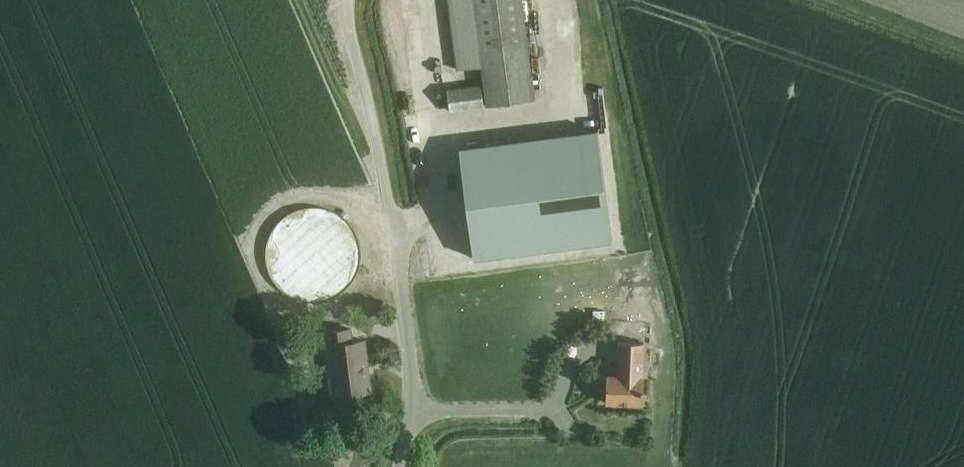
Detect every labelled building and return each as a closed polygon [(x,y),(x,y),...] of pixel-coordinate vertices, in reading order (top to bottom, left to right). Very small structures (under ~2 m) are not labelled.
[(487,106),(534,99),(522,0),(449,0),(457,69),(482,66),(487,106)] [(597,16),(594,0),(582,0),(586,18),(597,16)] [(450,111),(484,106),(481,85),(447,90),(450,111)] [(597,130),(459,148),(473,258),(612,240),(597,130)] [(346,267),(348,255),(346,243),(341,231),(334,222),(324,214),(312,209),(300,208),(288,209),(276,214),(267,222),(259,231),(254,243),(253,255),(254,267),(259,279),(267,289),(277,296),(288,301),(300,303),(312,301),(324,296),(334,289),(341,279),(346,267)] [(343,394),(371,391),(365,340),(352,342),(351,329),(320,332),(322,347),(328,346),(332,378),(340,377),(343,394)] [(607,375),(606,403),(642,404),(643,377),(642,377),(644,343),(619,342),(618,359),(623,359),(623,376),(607,375)]
